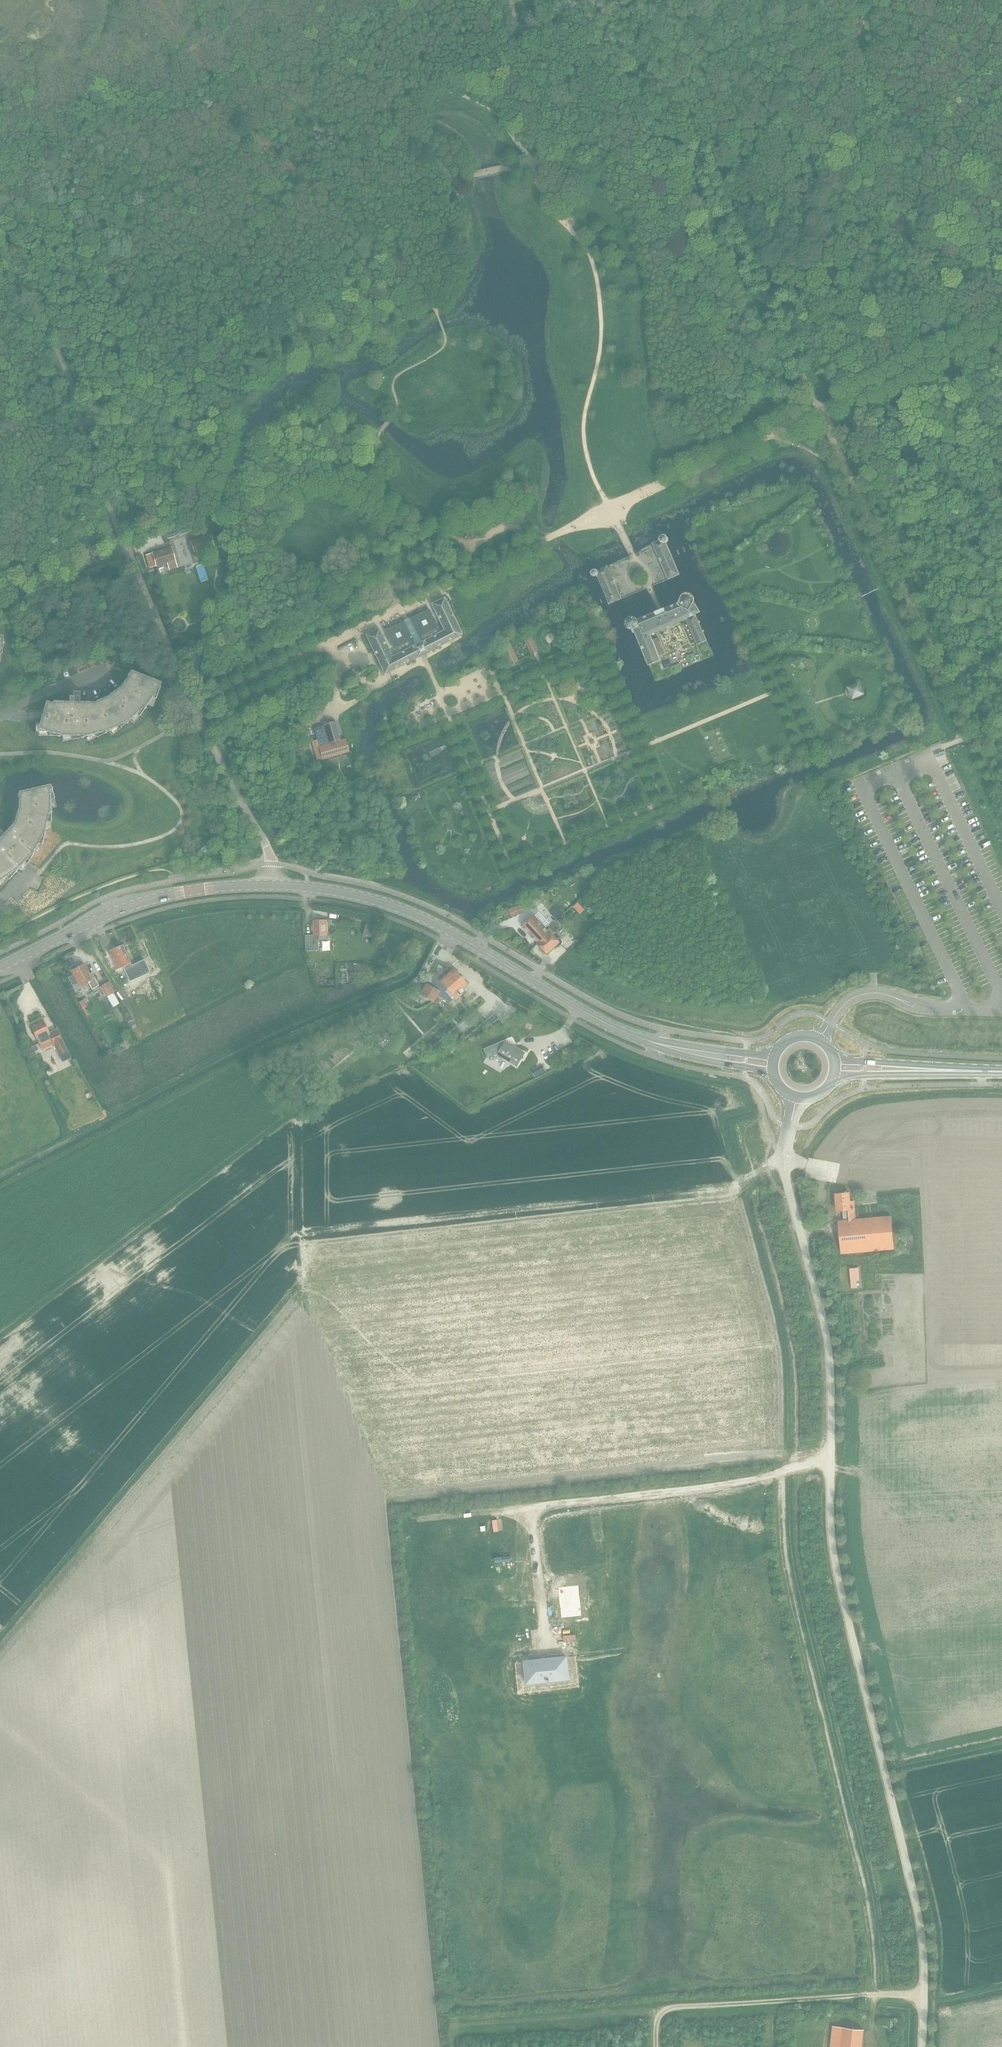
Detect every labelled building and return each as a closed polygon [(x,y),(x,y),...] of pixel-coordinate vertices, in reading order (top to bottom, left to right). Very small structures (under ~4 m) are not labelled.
[(668,578),(679,573),(666,542),(667,541),(668,539),(668,537),(667,535),(665,533),(662,533),(660,534),(658,536),(658,538),(658,540),(653,542),(668,578)] [(209,534),(190,541),(194,552),(213,546),(212,542),(209,534)] [(145,554),(149,567),(156,565),(174,560),(170,546),(152,552),(145,554)] [(609,604),(621,598),(607,566),(597,570),(597,569),(596,569),(595,568),(593,568),(592,570),(591,571),(591,573),(592,574),(594,575),(595,575),(596,574),(609,604)] [(660,659),(649,633),(686,618),(697,643),(706,640),(695,614),(701,612),(694,600),(695,598),(695,595),(693,592),(691,591),(688,591),(686,591),(683,594),(682,597),(682,600),(635,619),(633,617),(631,616),(627,617),(625,619),(624,622),(624,625),(626,628),(629,629),(632,628),(634,632),(636,632),(649,663),(660,659)] [(378,628),(365,634),(385,672),(462,633),(444,596),(431,603),(444,629),(392,655),(378,628)] [(429,609),(409,618),(418,637),(438,627),(429,609)] [(404,621),(385,630),(393,649),(413,639),(404,621)] [(524,637),(532,653),(538,650),(530,633),(524,637)] [(502,647),(510,664),(516,661),(508,644),(502,647)] [(129,675),(125,680),(120,686),(108,695),(94,702),(79,702),(79,690),(72,690),(72,695),(69,695),(69,701),(54,701),(53,703),(46,701),(38,728),(38,735),(61,735),(63,741),(85,735),(88,741),(108,730),(112,735),(129,719),(134,723),(146,704),(152,706),(159,685),(148,680),(149,677),(134,671),(134,672),(131,670),(129,675)] [(862,693),(857,681),(844,686),(850,699),(862,693)] [(335,721),(323,725),(324,726),(314,729),(323,757),(348,750),(345,738),(340,740),(335,721)] [(19,807),(14,822),(4,833),(0,829),(0,887),(2,885),(2,886),(9,878),(17,868),(23,871),(33,851),(39,852),(44,830),(51,830),(50,807),(56,805),(51,783),(49,784),(19,791),(20,793),(19,807)] [(523,903),(508,908),(511,915),(525,910),(523,903)] [(557,919),(565,912),(558,905),(550,912),(557,919)] [(522,925),(537,941),(549,931),(546,928),(534,915),(522,925)] [(304,935),(305,950),(311,950),(311,947),(318,946),(318,940),(327,939),(326,921),(324,921),(324,919),(322,919),(322,917),(314,917),(314,919),(313,919),(313,925),(311,925),(311,931),(313,931),(313,935),(304,935)] [(362,934),(372,937),(376,923),(367,920),(362,934)] [(549,931),(537,941),(537,942),(541,947),(539,949),(543,953),(545,951),(548,953),(557,944),(559,946),(561,945),(561,939),(558,937),(557,938),(553,934),(560,927),(553,920),(547,926),(548,927),(546,928),(549,931)] [(122,944),(108,950),(117,968),(130,962),(122,944)] [(72,984),(78,981),(80,985),(88,981),(92,988),(98,985),(94,978),(94,977),(91,972),(89,973),(83,963),(71,970),(74,974),(68,977),(72,984)] [(432,972),(426,982),(419,992),(430,999),(437,989),(441,991),(446,987),(454,996),(463,988),(461,986),(466,982),(454,969),(442,978),(432,972)] [(108,982),(101,985),(106,995),(113,991),(108,982)] [(56,1029),(49,1032),(43,1019),(30,1026),(39,1043),(42,1048),(53,1043),(62,1060),(69,1056),(56,1029)] [(517,1065),(524,1053),(505,1041),(504,1040),(506,1039),(506,1038),(483,1048),(487,1057),(498,1053),(517,1065)] [(839,1253),(892,1249),(889,1216),(853,1219),(852,1201),(848,1201),(847,1192),(834,1194),(835,1210),(840,1210),(841,1220),(836,1220),(839,1253)] [(854,1280),(858,1280),(857,1267),(848,1268),(850,1287),(855,1287),(854,1280)] [(566,1656),(525,1661),(527,1682),(568,1677),(566,1656)] [(863,2029),(832,2026),(830,2046),(861,2046),(863,2029)]
